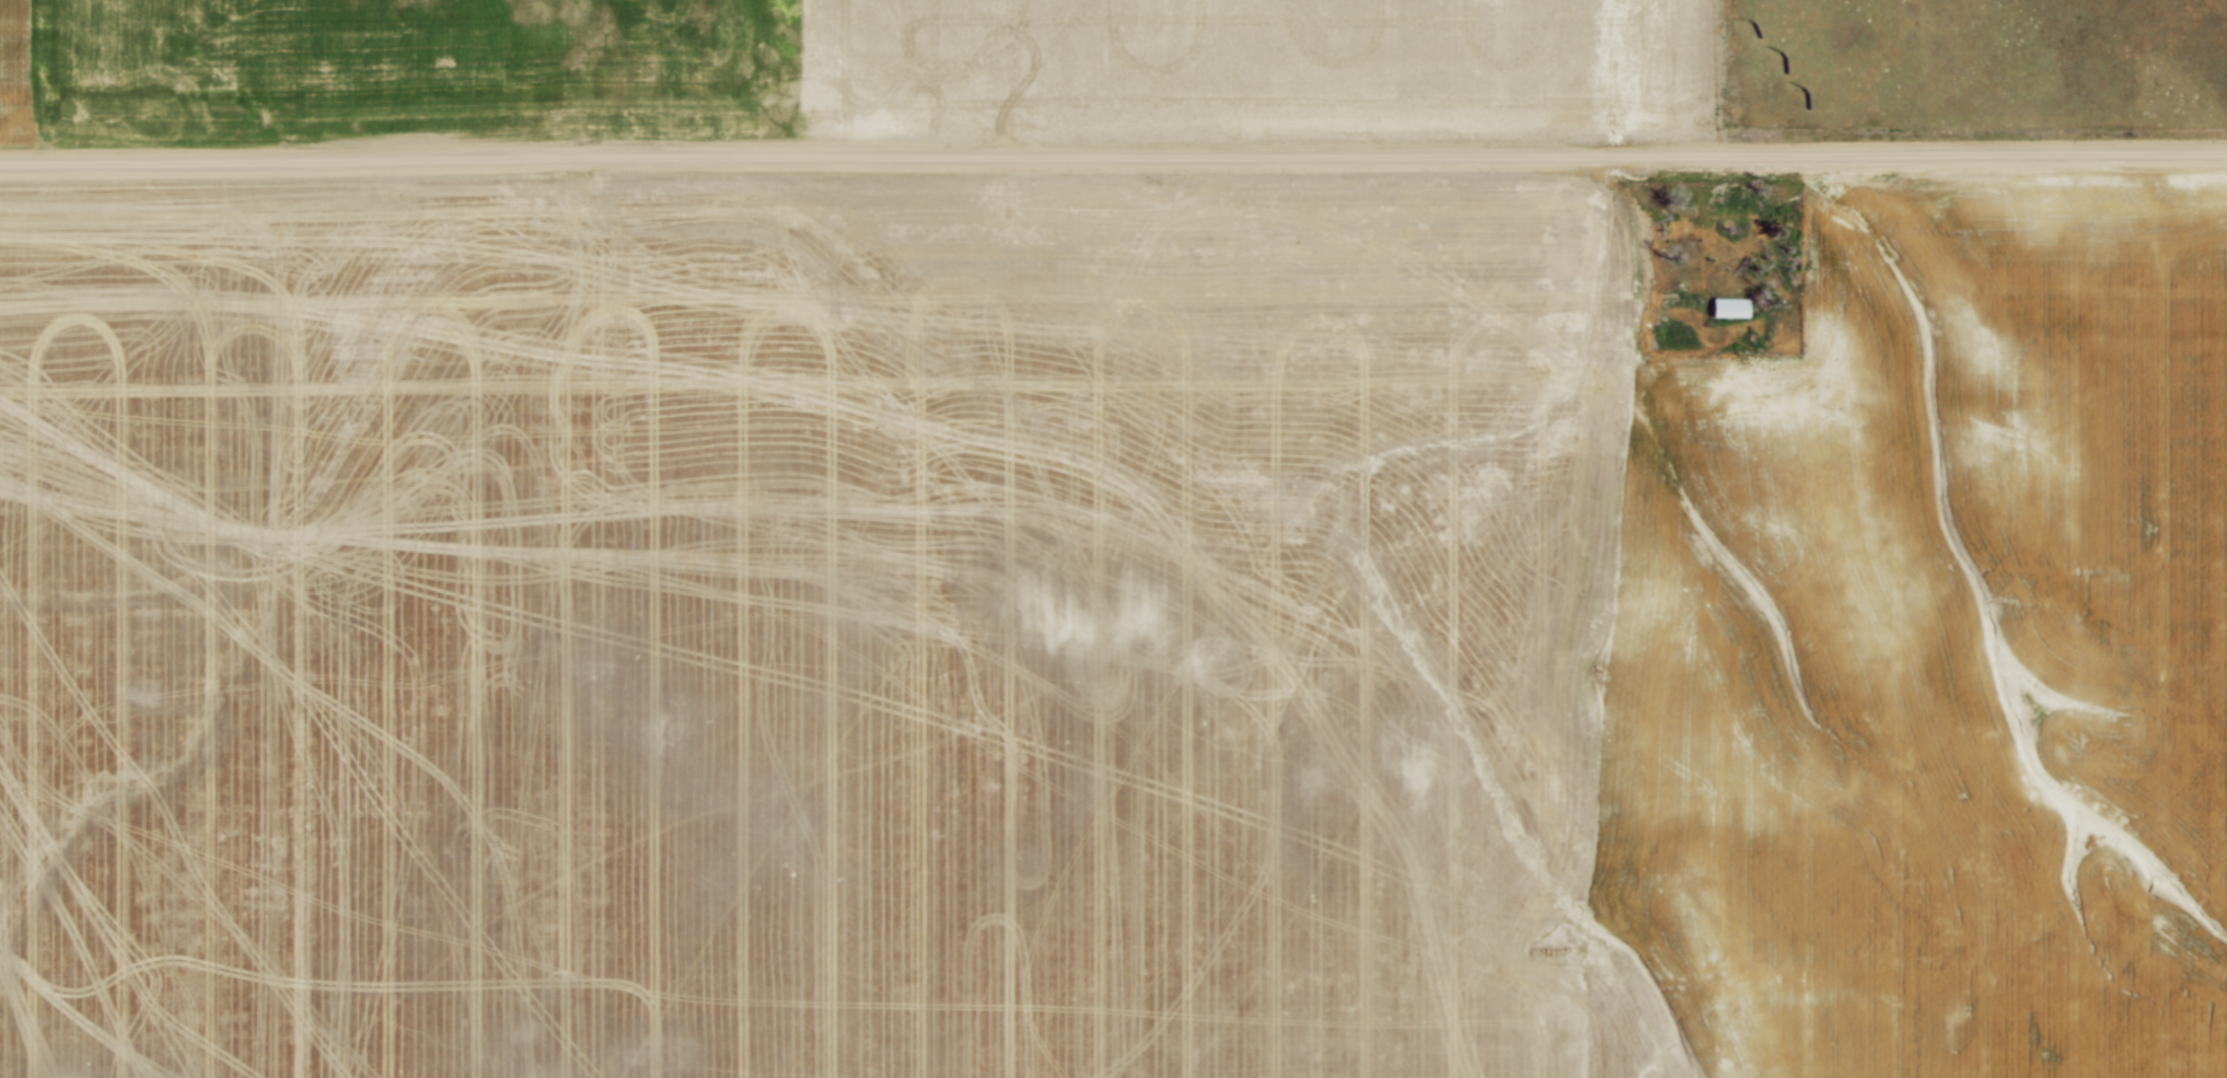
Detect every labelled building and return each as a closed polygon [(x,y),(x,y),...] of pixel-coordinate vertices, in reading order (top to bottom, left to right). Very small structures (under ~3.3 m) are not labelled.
[(1703,302),(1703,318),(1738,318),(1737,302),(1703,302)]
